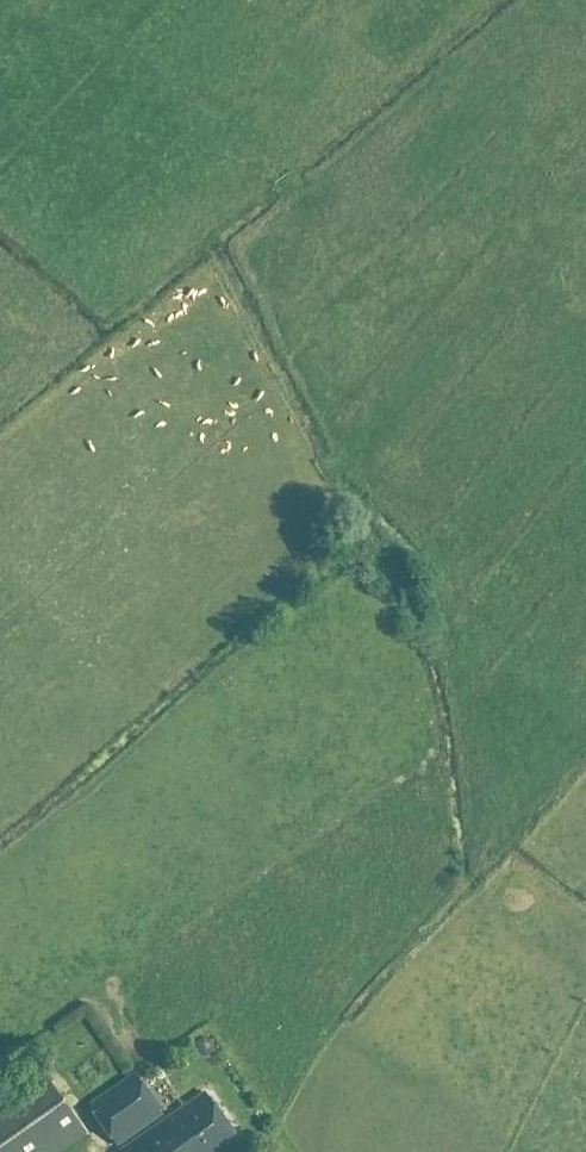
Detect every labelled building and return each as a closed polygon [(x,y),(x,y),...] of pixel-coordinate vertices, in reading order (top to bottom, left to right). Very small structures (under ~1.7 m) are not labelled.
[(85,1133),(41,1071),(0,1100),(0,1151),(59,1151),(85,1133)] [(163,1114),(135,1074),(89,1105),(117,1146),(163,1114)] [(241,1144),(205,1093),(120,1151),(121,1151),(230,1151),(241,1144)]
